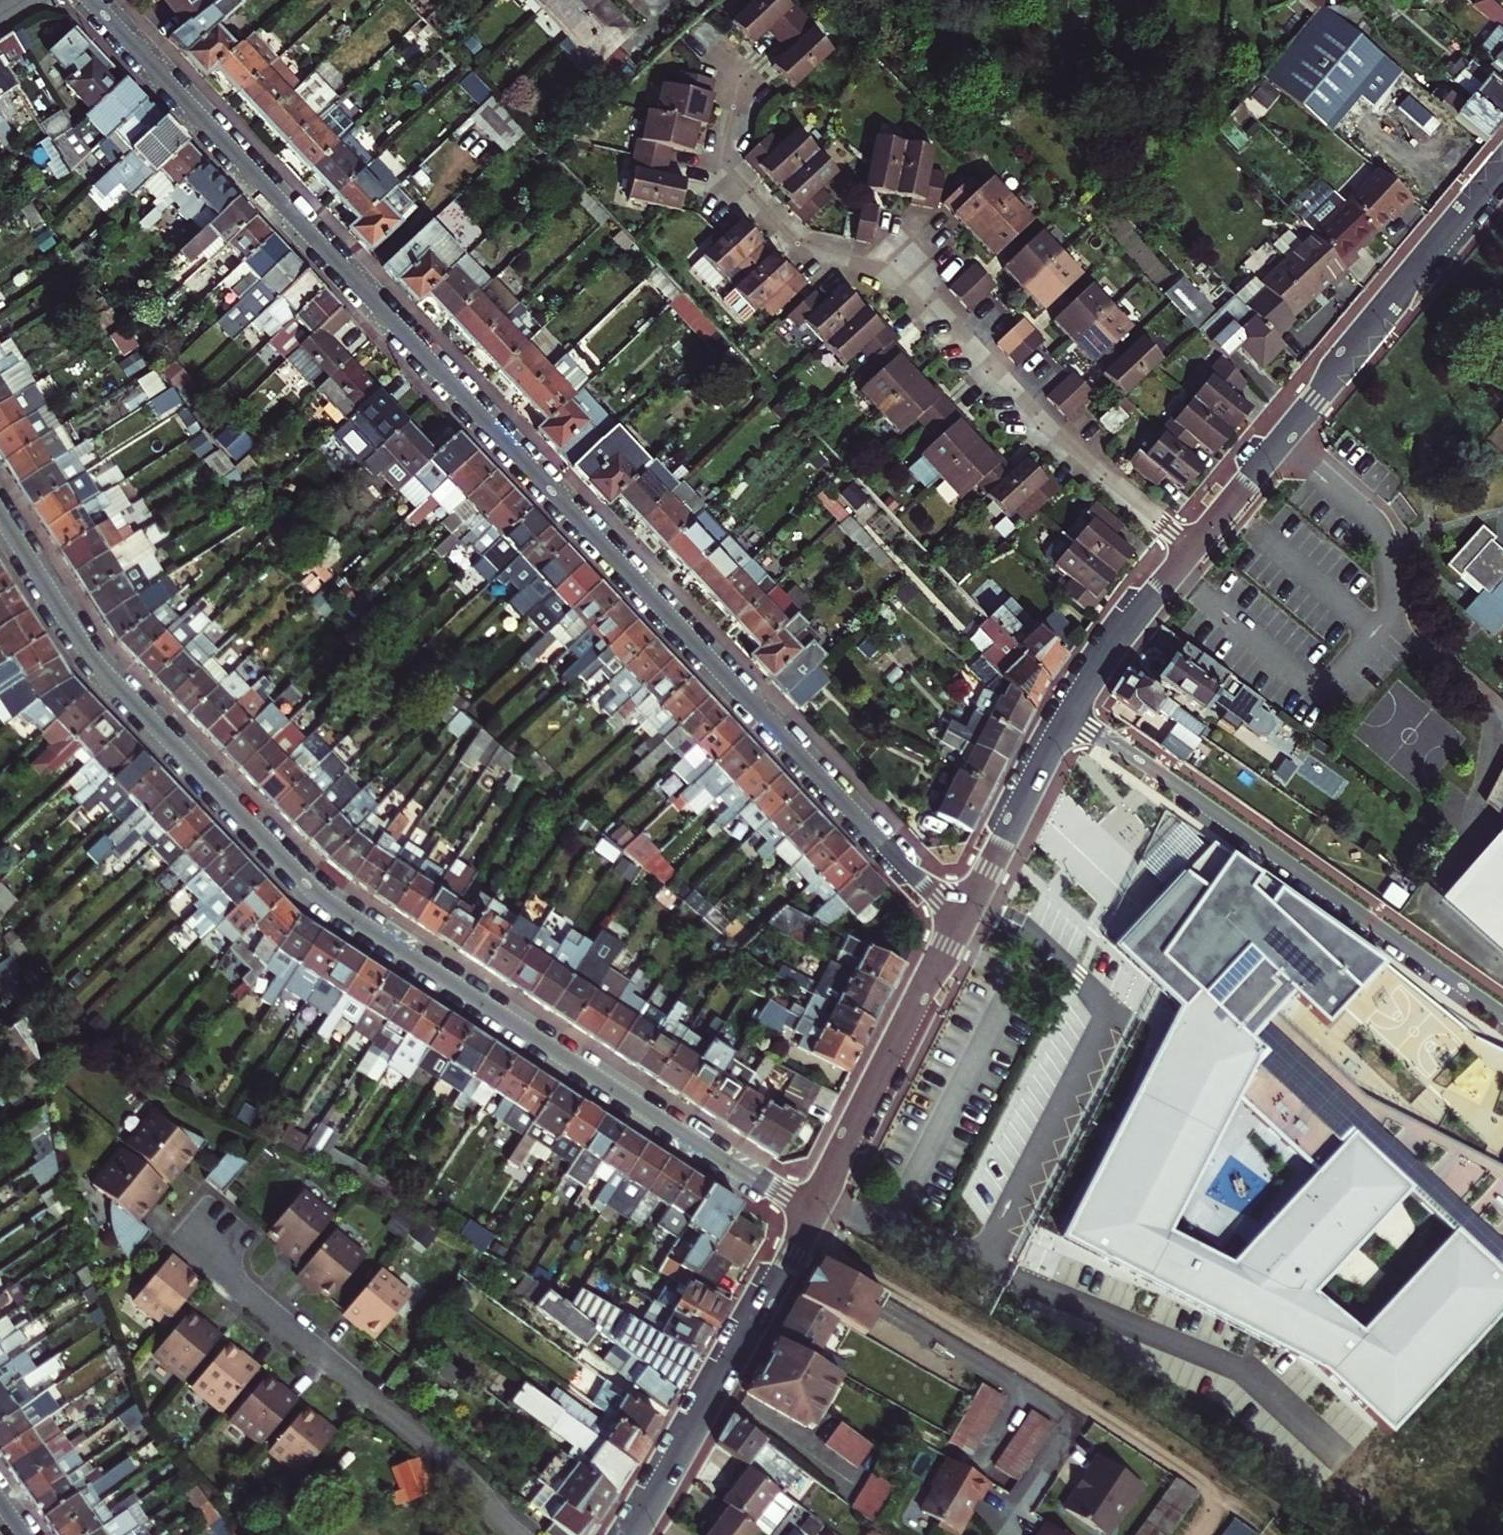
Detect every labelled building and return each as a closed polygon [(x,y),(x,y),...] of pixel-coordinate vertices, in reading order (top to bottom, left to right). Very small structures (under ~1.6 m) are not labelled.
[(184,28),(220,0),(163,0),(184,28)] [(242,0),(220,0),(184,28),(169,40),(206,80),(215,71),(238,48),(221,31),(225,26),(222,23),(244,2),(242,0)] [(554,0),(530,0),(541,12),(554,0)] [(566,38),(603,4),(599,0),(554,0),(541,12),(566,38)] [(727,29),(749,51),(763,37),(773,47),(801,21),(790,9),(786,13),(773,0),(756,0),(727,29)] [(1318,11),(1306,0),(1297,0),(1295,0),(1304,8),(1300,13),(1310,21),(1318,11)] [(1318,11),(1323,6),(1324,0),(1306,0),(1318,11)] [(603,4),(566,38),(602,76),(622,58),(612,47),(629,31),(603,4)] [(1302,108),(1361,38),(1323,6),(1318,11),(1310,21),(1263,76),(1302,108)] [(801,21),(773,47),(784,58),(769,72),(792,94),(829,57),(808,35),(811,31),(801,21)] [(66,71),(73,78),(89,63),(103,77),(110,70),(111,72),(113,70),(75,29),(73,31),(78,36),(75,38),(71,33),(47,56),(63,73),(66,71)] [(238,48),(215,71),(238,96),(267,70),(278,59),(254,33),(243,44),(238,48)] [(5,73),(25,60),(10,35),(0,41),(0,66),(5,73)] [(1502,72),(1502,51),(1492,63),(1497,67),(1502,72)] [(278,59),(267,70),(238,96),(262,121),(302,84),(278,59)] [(90,112),(115,90),(103,77),(89,63),(73,78),(64,86),(90,112)] [(18,94),(5,73),(0,66),(0,106),(18,94)] [(1502,122),(1502,72),(1497,67),(1486,80),(1471,67),(1458,84),(1502,123),(1502,122)] [(302,84),(262,121),(286,147),(331,105),(332,104),(308,78),(302,84)] [(652,120),(694,129),(703,131),(709,103),(706,102),(710,86),(690,83),(675,80),(672,95),(658,93),(652,120)] [(115,90),(90,112),(70,131),(50,145),(69,175),(93,153),(145,103),(123,81),(115,90)] [(1436,101),(1486,144),(1502,123),(1458,84),(1453,81),(1436,101)] [(492,143),(503,154),(527,132),(515,120),(503,107),(498,101),(494,97),(471,120),(480,130),(492,143)] [(145,103),(93,153),(102,162),(86,178),(94,186),(163,123),(145,103)] [(356,131),(331,105),(286,147),(310,173),(356,131)] [(687,159),(694,129),(652,120),(643,119),(637,149),(633,149),(630,162),(665,169),(668,155),(687,159)] [(122,183),(134,194),(152,178),(185,146),(163,123),(94,186),(106,198),(122,183)] [(361,126),(356,131),(310,173),(334,199),(373,163),(353,142),(366,130),(361,126)] [(762,182),(774,194),(812,158),(792,136),(776,151),(766,140),(747,158),(739,166),(753,180),(757,175),(762,182)] [(890,198),(899,148),(870,142),(865,168),(861,193),(890,198)] [(185,146),(152,178),(167,197),(202,164),(185,146)] [(914,203),(913,210),(932,214),(934,206),(939,178),(924,176),(929,153),(899,148),(890,198),(907,201),(914,203)] [(833,179),(812,158),(774,194),(786,207),(792,212),(787,216),(801,230),(827,206),(817,194),(833,179)] [(373,163),(334,199),(356,223),(395,187),(396,186),(374,162),(373,163)] [(665,169),(630,162),(627,178),(631,179),(624,207),(655,213),(676,218),(682,187),(663,184),(665,169)] [(189,219),(202,233),(236,201),(202,164),(167,197),(139,224),(144,229),(149,228),(158,218),(157,216),(172,202),(178,208),(175,211),(184,222),(189,219)] [(1343,200),(1374,229),(1386,216),(1394,207),(1398,210),(1410,197),(1374,169),(1343,200)] [(758,185),(762,182),(757,175),(753,180),(758,185)] [(970,240),(1009,204),(988,182),(976,194),(965,183),(939,207),(960,229),(970,240)] [(417,210),(395,187),(356,223),(348,231),(370,254),(417,210)] [(1311,233),(1343,266),(1355,254),(1351,251),(1374,229),(1343,200),(1311,233)] [(236,201),(202,233),(188,247),(196,255),(197,257),(215,239),(222,248),(253,219),(236,201)] [(906,209),(913,210),(914,203),(907,201),(905,209),(906,209)] [(1009,245),(1029,226),(1009,204),(970,240),(991,262),(1002,252),(1009,245)] [(782,210),(787,216),(792,212),(786,207),(782,210)] [(1394,207),(1386,216),(1390,219),(1398,210),(1394,207)] [(866,248),(873,213),(858,210),(856,221),(851,246),(866,248)] [(271,237),(253,219),(222,248),(210,261),(220,271),(227,279),(242,265),(271,237)] [(432,222),(383,268),(418,306),(428,297),(455,270),(465,262),(466,260),(432,222)] [(740,286),(766,261),(757,251),(759,250),(738,228),(737,228),(719,244),(688,274),(708,295),(721,284),(731,295),(740,286)] [(1246,308),(1276,339),(1295,320),(1292,316),(1328,281),(1332,285),(1346,270),(1343,266),(1311,233),(1259,283),(1265,289),(1246,308)] [(1038,234),(1018,254),(1010,260),(1000,271),(1020,293),(1059,257),(1038,234)] [(240,291),(245,295),(287,255),(271,237),(242,265),(254,277),(240,291)] [(210,261),(222,248),(215,239),(197,257),(206,265),(210,261)] [(1002,252),(1006,256),(1014,249),(1009,245),(1002,252)] [(188,247),(170,264),(177,272),(196,255),(188,247)] [(1014,249),(1006,256),(1010,260),(1018,254),(1014,249)] [(276,301),(304,274),(287,255),(245,295),(216,323),(232,341),(276,301)] [(1059,297),(1079,278),(1059,257),(1020,293),(1041,314),(1052,304),(1059,297)] [(766,261),(740,286),(731,295),(729,297),(719,306),(739,328),(750,318),(757,311),(767,323),(802,289),(794,279),(789,273),(785,277),(780,272),(768,260),(766,261)] [(488,286),(465,262),(455,270),(428,297),(451,321),(478,296),(488,286)] [(945,292),(956,304),(982,279),(971,267),(945,292)] [(784,268),(780,272),(785,277),(789,273),(784,268)] [(227,279),(220,271),(194,295),(202,302),(227,279)] [(322,292),(304,274),(276,301),(294,319),(322,292)] [(982,279),(956,304),(967,315),(986,297),(993,290),(982,279)] [(1182,280),(1163,297),(1169,303),(1195,329),(1220,355),(1222,357),(1236,344),(1259,369),(1282,346),(1276,339),(1246,308),(1233,295),(1215,313),(1182,280)] [(1088,287),(1067,306),(1060,313),(1049,323),(1071,346),(1109,310),(1088,287)] [(322,292),(294,319),(269,342),(286,360),(339,310),(322,292)] [(820,309),(811,297),(784,322),(795,334),(800,329),(820,350),(859,314),(838,292),(820,309)] [(475,347),(507,317),(504,314),(498,319),(478,296),(451,321),(475,347)] [(1064,302),(1059,297),(1052,304),(1056,309),(1064,302)] [(1056,309),(1060,313),(1067,306),(1064,302),(1056,309)] [(285,362),(313,393),(348,361),(329,341),(349,321),(339,310),(286,360),(285,362)] [(1109,310),(1071,346),(1091,367),(1102,357),(1109,350),(1130,332),(1109,310)] [(859,314),(820,350),(841,373),(858,358),(866,367),(889,347),(893,342),(880,328),(876,332),(871,326),(859,314)] [(511,321),(507,317),(475,347),(499,373),(526,348),(506,326),(511,321)] [(875,322),(871,326),(876,332),(880,328),(875,322)] [(993,348),(1004,359),(1030,334),(1019,322),(1015,326),(993,348)] [(1030,334),(1004,359),(1015,370),(1036,349),(1041,345),(1030,334)] [(1138,340),(1118,359),(1111,366),(1100,376),(1122,400),(1160,364),(1138,340)] [(915,383),(904,371),(898,365),(902,361),(889,347),(866,367),(862,371),(872,382),(855,397),(876,419),(915,383)] [(522,398),(550,373),(526,348),(499,373),(522,398)] [(1114,355),(1109,350),(1102,357),(1107,362),(1114,355)] [(1118,359),(1114,355),(1107,362),(1111,366),(1118,359)] [(1208,376),(1189,400),(1231,433),(1250,409),(1233,396),(1246,382),(1222,357),(1220,355),(1204,373),(1208,376)] [(566,358),(550,373),(522,398),(547,424),(569,404),(576,398),(561,384),(577,369),(566,358)] [(348,361),(313,393),(341,424),(352,417),(378,392),(348,361)] [(908,367),(902,361),(898,365),(904,371),(908,367)] [(9,370),(4,363),(0,365),(0,376),(9,370)] [(591,384),(577,369),(561,384),(576,398),(583,391),(591,384)] [(18,395),(22,392),(9,370),(0,376),(0,406),(18,395)] [(1043,400),(1054,412),(1080,387),(1070,375),(1066,378),(1043,400)] [(915,383),(876,419),(896,440),(913,425),(923,436),(950,411),(936,397),(932,400),(927,395),(915,383)] [(0,406),(0,435),(30,417),(35,414),(45,407),(31,386),(22,392),(18,395),(0,406)] [(1091,398),(1080,387),(1054,412),(1065,423),(1082,407),(1091,398)] [(538,434),(572,468),(603,440),(616,428),(617,427),(583,391),(576,398),(569,404),(547,424),(538,434)] [(931,391),(927,395),(932,400),(936,397),(931,391)] [(408,424),(378,392),(352,417),(341,424),(329,436),(361,469),(381,449),(408,424)] [(1212,457),(1231,433),(1189,400),(1169,423),(1166,420),(1156,432),(1161,434),(1186,455),(1195,444),(1212,457)] [(59,429),(45,407),(35,414),(49,436),(59,429)] [(1114,407),(1097,423),(1109,437),(1126,420),(1114,407)] [(950,411),(923,436),(932,446),(916,461),(918,463),(938,483),(976,447),(964,434),(959,428),(963,425),(950,411)] [(3,464),(49,436),(35,414),(30,417),(0,435),(0,460),(3,464)] [(457,436),(448,426),(428,445),(408,424),(381,449),(392,461),(377,475),(395,495),(398,493),(410,481),(416,476),(429,463),(457,436)] [(968,430),(963,425),(959,428),(964,434),(968,430)] [(572,468),(607,507),(617,497),(639,477),(652,464),(617,427),(616,428),(603,440),(572,468)] [(49,436),(3,464),(17,486),(72,451),(59,429),(49,436)] [(1134,453),(1125,466),(1153,488),(1163,476),(1183,492),(1202,469),(1186,455),(1161,434),(1141,458),(1134,453)] [(405,522),(434,494),(475,454),(457,436),(429,463),(439,474),(425,487),(408,503),(397,514),(405,522)] [(81,446),(72,451),(17,486),(31,509),(65,487),(55,472),(86,453),(81,446)] [(976,447),(938,483),(958,504),(974,490),(984,501),(1011,476),(997,461),(993,465),(987,458),(976,447)] [(475,454),(434,494),(451,513),(493,474),(475,454)] [(617,497),(641,523),(667,498),(655,485),(674,465),(663,454),(652,464),(639,477),(617,497)] [(992,455),(987,458),(993,465),(997,461),(992,455)] [(408,503),(425,487),(439,474),(429,463),(416,476),(410,481),(398,493),(408,503)] [(938,483),(918,463),(905,475),(924,495),(938,483)] [(1023,464),(1011,476),(984,501),(1004,522),(1012,515),(1022,525),(1035,513),(1057,493),(1043,478),(1040,482),(1034,476),(1023,464)] [(1038,472),(1034,476),(1040,482),(1043,478),(1038,472)] [(45,530),(98,496),(85,474),(65,487),(31,509),(45,530)] [(493,474),(451,513),(461,523),(451,534),(457,541),(462,537),(510,493),(493,474)] [(45,530),(59,552),(108,521),(103,512),(110,508),(107,503),(124,492),(119,483),(98,496),(45,530)] [(641,523),(665,549),(692,524),(704,512),(707,510),(682,484),(667,498),(641,523)] [(858,507),(865,491),(847,484),(841,501),(858,507)] [(491,548),(501,539),(529,512),(510,493),(462,537),(481,557),(491,548)] [(1090,521),(1071,543),(1113,577),(1131,555),(1113,540),(1122,529),(1093,505),(1084,517),(1090,521)] [(508,567),(546,530),(529,512),(501,539),(491,548),(508,567)] [(704,512),(692,524),(716,549),(728,537),(704,512)] [(851,517),(841,526),(865,552),(868,550),(876,543),(851,517)] [(73,575),(122,544),(108,521),(59,552),(73,575)] [(716,549),(692,524),(665,549),(689,574),(716,549)] [(1502,577),(1502,553),(1491,542),(1495,537),(1481,525),(1469,539),(1482,553),(1502,577)] [(515,576),(525,585),(536,576),(564,549),(546,530),(508,567),(485,588),(493,596),(515,576)] [(758,556),(775,540),(769,534),(753,550),(758,556)] [(1113,577),(1071,543),(1060,534),(1042,555),(1043,561),(1068,582),(1059,594),(1087,617),(1100,600),(1096,596),(1102,590),(1113,577)] [(728,537),(716,549),(689,574),(713,600),(752,563),(728,537)] [(1482,553),(1469,539),(1446,565),(1459,578),(1464,573),(1485,591),(1474,603),(1490,617),(1501,605),(1502,607),(1502,577),(1482,553)] [(876,543),(868,550),(884,567),(892,560),(876,543)] [(128,554),(122,544),(73,575),(87,597),(121,575),(113,562),(128,554)] [(536,576),(549,589),(543,596),(546,599),(552,593),(580,567),(564,549),(536,576)] [(146,560),(136,566),(146,581),(156,575),(146,560)] [(776,588),(752,563),(713,600),(736,625),(776,588)] [(121,575),(87,597),(100,618),(155,585),(163,580),(158,574),(156,575),(146,581),(136,566),(121,575)] [(598,585),(580,567),(552,593),(570,611),(598,585)] [(13,589),(0,570),(0,597),(13,589)] [(1464,573),(1459,578),(1481,596),(1485,591),(1464,573)] [(955,588),(974,608),(985,597),(966,578),(955,588)] [(116,643),(147,618),(159,609),(163,605),(166,603),(155,585),(100,618),(116,643)] [(587,631),(616,604),(598,585),(570,611),(530,649),(538,659),(566,632),(577,621),(587,631)] [(776,588),(736,625),(759,650),(781,630),(797,616),(800,613),(785,598),(776,588)] [(0,597),(0,630),(28,613),(13,589),(0,597)] [(785,598),(800,613),(809,605),(794,589),(785,598)] [(1096,596),(1100,600),(1106,594),(1102,590),(1096,596)] [(517,615),(522,621),(546,599),(543,596),(539,593),(517,615)] [(1010,602),(989,623),(994,630),(1047,683),(1076,645),(1051,618),(1038,631),(1010,602)] [(1490,617),(1474,603),(1464,615),(1466,617),(1492,640),(1502,628),(1499,625),(1502,620),(1502,607),(1501,605),(1490,617)] [(568,685),(579,673),(633,624),(616,604),(587,631),(596,641),(585,652),(560,676),(568,685)] [(163,605),(159,609),(163,614),(168,610),(163,605)] [(28,613),(0,630),(0,666),(44,638),(28,613)] [(750,659),(785,696),(817,668),(827,658),(816,647),(822,642),(797,616),(781,630),(759,650),(750,659)] [(164,635),(147,618),(116,643),(135,662),(164,635)] [(576,642),(587,631),(577,621),(566,632),(576,642)] [(633,624),(579,673),(588,682),(600,671),(610,682),(624,670),(651,643),(633,624)] [(164,635),(181,653),(191,643),(174,625),(164,635)] [(1047,683),(994,630),(982,643),(999,659),(994,670),(1033,711),(1047,683)] [(576,642),(585,652),(596,641),(587,631),(576,642)] [(164,635),(135,662),(152,680),(181,653),(164,635)] [(191,643),(181,653),(152,680),(170,698),(204,666),(210,660),(217,653),(199,635),(191,643)] [(0,666),(0,695),(7,691),(57,659),(44,638),(0,666)] [(617,710),(669,662),(651,643),(624,670),(634,680),(611,703),(617,710)] [(1236,732),(1241,726),(1258,738),(1266,737),(1273,727),(1272,719),(1259,710),(1264,703),(1262,701),(1184,645),(1158,680),(1203,713),(1210,703),(1225,714),(1220,720),(1236,732)] [(70,680),(57,659),(7,691),(24,716),(70,680)] [(170,698),(186,716),(215,688),(227,678),(210,660),(204,666),(170,698)] [(644,722),(658,709),(688,681),(669,662),(617,710),(605,723),(613,732),(635,712),(644,722)] [(817,668),(785,696),(799,711),(830,682),(817,668)] [(974,711),(985,718),(1020,735),(1033,711),(994,670),(974,711)] [(1197,723),(1127,672),(1112,696),(1148,722),(1155,714),(1173,728),(1186,737),(1192,729),(1201,737),(1206,730),(1197,723)] [(215,688),(186,716),(205,735),(249,691),(232,673),(227,678),(215,688)] [(42,735),(84,695),(70,680),(24,716),(42,735)] [(688,681),(658,709),(669,720),(655,733),(641,746),(648,754),(659,744),(705,701),(688,681)] [(221,752),(250,725),(254,720),(267,708),(250,690),(249,691),(205,735),(221,752)] [(102,714),(84,695),(42,735),(49,741),(26,762),(38,774),(73,740),(102,714)] [(678,763),(695,746),(723,720),(705,701),(659,744),(662,748),(659,750),(662,754),(665,751),(677,764),(678,763)] [(250,725),(221,752),(238,771),(267,743),(280,731),(287,723),(270,706),(267,708),(254,720),(250,725)] [(669,720),(658,709),(644,722),(655,733),(669,720)] [(102,714),(73,740),(91,760),(120,733),(102,714)] [(946,733),(1006,762),(1020,735),(985,718),(978,734),(952,720),(946,733)] [(723,720),(695,746),(705,758),(689,773),(696,781),(741,738),(723,720)] [(267,743),(238,771),(256,789),(302,744),(306,741),(288,723),(287,723),(280,731),(267,743)] [(1192,751),(1201,737),(1192,729),(1186,737),(1173,728),(1168,734),(1192,751)] [(96,791),(138,751),(120,733),(91,760),(72,779),(90,797),(96,791)] [(992,790),(1006,762),(946,733),(942,742),(967,755),(958,773),(992,790)] [(1183,763),(1192,751),(1168,734),(1160,747),(1161,748),(1181,761),(1183,763)] [(700,814),(721,794),(759,758),(741,738),(696,781),(674,801),(677,805),(685,798),(700,814)] [(302,744),(256,789),(273,807),(307,774),(313,769),(319,762),(302,744)] [(659,744),(648,754),(627,775),(633,782),(662,754),(659,750),(662,748),(659,744)] [(705,758),(695,746),(678,763),(689,773),(705,758)] [(118,788),(127,798),(156,770),(138,751),(96,791),(103,800),(118,788)] [(537,778),(540,781),(551,771),(533,754),(521,765),(537,778)] [(738,815),(777,778),(759,758),(721,794),(731,805),(705,830),(713,839),(738,815)] [(307,774),(273,807),(290,824),(319,797),(331,786),(313,769),(307,774)] [(156,770),(127,798),(135,805),(125,814),(122,822),(105,838),(114,847),(175,790),(156,770)] [(1486,804),(1502,819),(1502,772),(1486,804)] [(992,790),(958,773),(937,815),(971,833),(992,790)] [(795,796),(777,778),(738,815),(755,833),(795,796)] [(319,797),(290,824),(308,843),(338,815),(355,797),(337,780),(331,786),(319,797)] [(193,808),(175,790),(114,847),(121,855),(146,832),(153,826),(164,837),(193,808)] [(773,851),(813,814),(795,796),(755,833),(765,843),(773,851)] [(174,863),(211,827),(193,808),(164,837),(175,848),(162,860),(169,867),(174,863)] [(326,861),(364,823),(353,811),(342,821),(338,815),(308,843),(326,861)] [(830,833),(813,814),(773,851),(790,869),(801,860),(830,833)] [(383,836),(351,880),(372,894),(393,862),(383,856),(392,843),(403,827),(400,825),(403,820),(397,817),(383,836)] [(383,836),(364,823),(326,861),(351,880),(383,836)] [(153,826),(146,832),(157,843),(164,837),(153,826)] [(229,845),(211,827),(174,863),(191,880),(229,845)] [(1363,1100),(1273,1016),(1292,996),(1326,1028),(1384,965),(1213,845),(1204,854),(1178,828),(1143,866),(1171,891),(1115,950),(1155,986),(1180,1010),(1063,1241),(1146,1283),(1325,1375),(1393,1436),(1502,1316),(1502,1276),(1496,1269),(1502,1262),(1502,1170),(1363,1100)] [(658,854),(660,852),(641,832),(622,850),(636,862),(643,868),(658,854)] [(830,833),(801,860),(818,877),(846,850),(830,833)] [(1450,898),(1502,946),(1502,838),(1450,898)] [(446,849),(437,842),(429,855),(437,861),(446,849)] [(383,856),(393,862),(402,849),(392,843),(383,856)] [(773,851),(765,843),(755,854),(762,861),(773,851)] [(229,845),(191,880),(173,897),(182,906),(192,896),(197,900),(211,886),(216,891),(246,864),(229,845)] [(636,862),(622,850),(615,861),(631,871),(636,862)] [(818,877),(836,896),(864,870),(846,850),(818,877)] [(675,874),(658,854),(643,868),(663,885),(675,874)] [(438,870),(443,863),(437,861),(429,855),(425,861),(438,870)] [(790,869),(804,883),(808,887),(818,877),(801,860),(790,869)] [(425,861),(414,877),(393,908),(415,922),(446,875),(450,868),(443,863),(438,870),(425,861)] [(393,908),(414,877),(393,862),(372,894),(393,908)] [(264,883),(246,864),(216,891),(179,927),(198,947),(212,932),(264,883)] [(817,923),(825,927),(846,907),(863,925),(878,912),(871,905),(885,892),(864,870),(836,896),(811,920),(817,923)] [(446,875),(415,922),(435,935),(456,903),(466,888),(446,875)] [(264,883),(212,932),(233,945),(238,940),(281,900),(264,883)] [(797,890),(801,893),(808,887),(804,883),(797,890)] [(469,911),(456,903),(435,935),(458,951),(491,902),(494,897),(489,894),(486,899),(480,895),(469,911)] [(1450,898),(1443,905),(1502,958),(1502,946),(1450,898)] [(298,919),(281,900),(238,940),(233,945),(230,950),(251,972),(242,981),(248,987),(264,969),(275,951),(298,919)] [(491,902),(458,951),(484,967),(505,934),(492,926),(503,910),(491,902)] [(786,907),(765,927),(805,947),(817,923),(811,920),(810,919),(786,907)] [(720,934),(732,925),(713,908),(701,918),(720,934)] [(492,926),(505,934),(516,918),(503,910),(492,926)] [(298,919),(275,951),(285,958),(274,975),(250,1011),(263,1018),(270,1008),(283,988),(320,933),(298,919)] [(320,933),(283,988),(305,1002),(309,998),(341,947),(320,933)] [(591,946),(550,1010),(571,1024),(600,980),(603,976),(622,947),(611,939),(600,933),(591,946)] [(484,967),(506,981),(527,949),(505,934),(484,967)] [(527,996),(550,1010),(591,946),(578,937),(576,940),(567,934),(558,948),(527,996)] [(527,949),(506,981),(527,996),(558,948),(537,935),(527,949)] [(887,937),(878,954),(902,967),(911,949),(887,937)] [(835,963),(852,972),(890,992),(902,967),(878,954),(847,938),(835,963)] [(341,947),(309,998),(322,1006),(300,1039),(309,1045),(315,1037),(363,961),(341,947)] [(275,951),(264,969),(274,975),(285,958),(275,951)] [(384,975),(363,961),(315,1037),(325,1043),(341,1019),(352,1003),(362,1010),(363,1009),(384,975)] [(622,994),(625,990),(639,968),(630,962),(613,988),(622,994)] [(808,989),(813,975),(781,963),(776,977),(808,989)] [(814,994),(836,1006),(873,1025),(890,992),(852,972),(845,985),(824,974),(814,994)] [(372,1039),(405,989),(384,975),(363,1009),(377,1018),(366,1035),(372,1039)] [(613,988),(600,980),(571,1024),(592,1038),(622,994),(613,988)] [(368,1045),(389,1058),(426,1002),(405,989),(372,1039),(368,1045)] [(622,994),(592,1038),(613,1052),(635,1019),(623,1012),(633,996),(625,990),(622,994)] [(768,1001),(754,1024),(774,1035),(789,1012),(768,1001)] [(426,1002),(389,1058),(411,1071),(417,1061),(447,1017),(426,1002)] [(352,1026),(362,1010),(352,1003),(341,1019),(352,1026)] [(613,1052),(634,1066),(665,1018),(644,1005),(635,1019),(613,1052)] [(873,1025),(836,1006),(830,1016),(809,1005),(805,1011),(794,1006),(790,1012),(797,1016),(861,1049),(873,1025)] [(362,1010),(352,1026),(366,1035),(377,1018),(363,1009),(362,1010)] [(861,1049),(797,1016),(792,1025),(796,1027),(793,1035),(803,1039),(813,1044),(809,1053),(849,1074),(861,1049)] [(447,1017),(417,1061),(441,1075),(470,1031),(447,1017)] [(665,1018),(634,1066),(654,1079),(686,1032),(665,1018)] [(686,1032),(654,1079),(677,1094),(717,1032),(721,1026),(713,1020),(699,1040),(686,1032)] [(8,1075),(36,1067),(24,1029),(0,1036),(0,1049),(8,1075)] [(491,1045),(470,1031),(441,1075),(455,1084),(452,1089),(460,1094),(491,1045)] [(677,1094),(699,1108),(720,1075),(709,1067),(718,1053),(727,1039),(717,1032),(677,1094)] [(813,1044),(803,1039),(798,1048),(809,1053),(813,1044)] [(378,1074),(389,1058),(368,1045),(358,1061),(378,1074)] [(483,1108),(492,1093),(514,1060),(491,1045),(460,1094),(453,1106),(463,1113),(470,1100),(482,1108),(483,1108)] [(718,1053),(709,1067),(720,1075),(730,1061),(718,1053)] [(510,1112),(535,1074),(514,1060),(492,1093),(509,1103),(506,1108),(510,1112)] [(721,1123),(753,1075),(730,1061),(720,1075),(699,1108),(721,1123)] [(555,1087),(535,1074),(510,1112),(505,1118),(527,1132),(555,1087)] [(721,1123),(743,1138),(766,1104),(752,1095),(762,1081),(753,1075),(721,1123)] [(795,1075),(779,1100),(783,1103),(803,1116),(821,1088),(795,1075)] [(549,1153),(581,1104),(555,1087),(527,1132),(507,1162),(518,1169),(534,1143),(549,1153)] [(743,1138),(776,1159),(785,1143),(790,1146),(803,1125),(780,1109),(783,1103),(779,1100),(771,1095),(766,1104),(743,1138)] [(549,1153),(570,1167),(601,1117),(581,1104),(549,1153)] [(157,1106),(129,1139),(171,1177),(178,1170),(175,1168),(182,1160),(185,1162),(200,1145),(202,1147),(211,1137),(180,1121),(177,1125),(157,1106)] [(24,1140),(49,1131),(43,1114),(18,1123),(24,1140)] [(601,1165),(623,1131),(601,1117),(570,1167),(569,1169),(578,1175),(586,1164),(581,1160),(585,1154),(601,1165)] [(300,1149),(311,1132),(292,1121),(279,1139),(300,1149)] [(331,1146),(340,1132),(320,1121),(311,1132),(300,1149),(321,1161),(331,1146)] [(595,1201),(605,1207),(645,1146),(623,1131),(601,1165),(614,1173),(595,1201)] [(120,1244),(126,1259),(150,1231),(136,1219),(146,1207),(144,1204),(151,1196),(154,1198),(169,1181),(125,1142),(95,1177),(114,1193),(113,1207),(113,1219),(116,1229),(120,1244)] [(343,1173),(352,1159),(331,1146),(321,1161),(343,1173)] [(645,1146),(605,1207),(613,1212),(632,1185),(644,1194),(667,1160),(645,1146)] [(231,1148),(209,1174),(226,1189),(232,1181),(252,1158),(231,1148)] [(352,1159),(343,1173),(362,1184),(368,1186),(377,1171),(380,1168),(357,1152),(352,1159)] [(178,1170),(185,1162),(182,1160),(175,1168),(178,1170)] [(655,1201),(667,1209),(689,1175),(667,1160),(644,1194),(626,1221),(638,1228),(655,1201)] [(561,1181),(564,1174),(558,1170),(554,1176),(561,1181)] [(401,1186),(377,1171),(368,1186),(391,1200),(401,1186)] [(689,1175),(667,1209),(688,1222),(710,1189),(689,1175)] [(305,1188),(271,1227),(270,1229),(280,1239),(282,1236),(290,1243),(287,1248),(298,1257),(336,1215),(305,1188)] [(710,1189),(688,1222),(704,1233),(681,1268),(693,1275),(695,1276),(734,1214),(738,1208),(710,1189)] [(146,1207),(154,1198),(151,1196),(144,1204),(146,1207)] [(448,1208),(437,1225),(459,1238),(468,1224),(469,1222),(448,1208)] [(667,1209),(650,1235),(672,1248),(688,1222),(667,1209)] [(760,1232),(734,1214),(695,1276),(713,1286),(729,1260),(738,1265),(760,1232)] [(459,1238),(477,1248),(484,1252),(493,1237),(468,1224),(459,1238)] [(270,1229),(267,1233),(285,1250),(287,1248),(290,1243),(282,1236),(280,1239),(270,1229)] [(299,1272),(311,1281),(314,1278),(321,1284),(319,1287),(331,1297),(367,1256),(336,1229),(299,1272)] [(134,1293),(166,1320),(201,1281),(202,1279),(189,1268),(188,1270),(187,1269),(180,1264),(183,1260),(172,1250),(134,1293)] [(205,1277),(183,1260),(180,1264),(187,1269),(188,1270),(189,1268),(202,1279),(205,1277)] [(808,1286),(799,1301),(850,1330),(865,1338),(878,1314),(870,1310),(878,1295),(821,1262),(819,1265),(808,1286)] [(413,1295),(383,1268),(346,1311),(357,1321),(360,1318),(367,1324),(365,1327),(377,1337),(413,1295)] [(655,1305),(671,1314),(707,1335),(730,1295),(713,1286),(695,1276),(693,1275),(680,1299),(664,1291),(655,1305)] [(329,1300),(331,1297),(319,1287),(321,1284),(314,1278),(311,1281),(309,1284),(329,1300)] [(675,1394),(696,1356),(659,1336),(579,1290),(566,1310),(597,1334),(630,1360),(675,1394)] [(535,1309),(585,1349),(597,1334),(566,1310),(546,1294),(535,1309)] [(878,1295),(870,1310),(878,1314),(887,1300),(878,1295)] [(799,1301),(777,1340),(837,1374),(842,1376),(852,1358),(839,1350),(850,1330),(799,1301)] [(194,1303),(191,1307),(202,1316),(200,1318),(207,1324),(211,1321),(213,1319),(194,1303)] [(191,1307),(190,1308),(153,1350),(185,1377),(223,1331),(211,1321),(207,1324),(200,1318),(202,1316),(191,1307)] [(653,1321),(656,1315),(651,1312),(648,1318),(653,1321)] [(707,1335),(671,1314),(659,1336),(696,1356),(707,1335)] [(360,1318),(357,1321),(355,1324),(374,1340),(377,1337),(365,1327),(367,1324),(360,1318)] [(9,1339),(15,1335),(4,1320),(0,1322),(0,1345),(9,1339)] [(232,1336),(229,1340),(239,1349),(238,1350),(246,1357),(249,1354),(251,1351),(232,1336)] [(8,1364),(2,1356),(15,1347),(9,1339),(0,1345),(0,1370),(8,1364)] [(191,1383),(222,1409),(261,1364),(249,1354),(246,1357),(238,1350),(239,1349),(229,1340),(191,1383)] [(837,1374),(777,1340),(768,1356),(771,1358),(758,1382),(754,1380),(746,1394),(807,1429),(837,1374)] [(522,1406),(551,1430),(575,1450),(571,1456),(617,1494),(635,1465),(548,1394),(489,1345),(484,1355),(491,1360),(478,1378),(517,1411),(522,1406)] [(8,1364),(0,1370),(0,1392),(0,1393),(33,1370),(22,1355),(8,1364)] [(619,1375),(665,1412),(675,1394),(630,1360),(619,1375)] [(18,1412),(9,1402),(49,1374),(43,1364),(33,1370),(0,1393),(0,1392),(0,1424),(18,1412)] [(269,1369),(267,1372),(278,1382),(277,1384),(284,1391),(287,1388),(289,1385),(269,1369)] [(230,1416),(260,1442),(298,1398),(287,1388),(284,1391),(277,1384),(278,1382),(267,1372),(230,1416)] [(807,1429),(811,1431),(821,1419),(830,1405),(836,1391),(842,1376),(837,1374),(807,1429)] [(659,1422),(607,1379),(592,1398),(648,1444),(659,1422)] [(980,1383),(948,1441),(971,1454),(1004,1397),(980,1383)] [(548,1394),(635,1465),(648,1444),(592,1398),(585,1407),(557,1384),(548,1394)] [(49,1419),(56,1414),(43,1395),(18,1412),(0,1424),(0,1452),(49,1419)] [(308,1402),(305,1405),(316,1414),(314,1416),(323,1423),(325,1421),(327,1418),(308,1402)] [(145,1422),(139,1404),(119,1418),(129,1433),(145,1422)] [(268,1448),(299,1475),(337,1431),(325,1421),(323,1423),(314,1416),(316,1414),(305,1405),(268,1448)] [(522,1406),(517,1411),(547,1436),(551,1430),(522,1406)] [(1033,1411),(995,1465),(1017,1480),(1055,1426),(1033,1411)] [(733,1418),(717,1445),(743,1465),(774,1488),(791,1462),(733,1418)] [(49,1419),(0,1452),(0,1460),(8,1471),(25,1459),(23,1455),(38,1445),(39,1447),(59,1433),(49,1419)] [(874,1445),(841,1421),(825,1443),(858,1467),(874,1445)] [(25,1459),(8,1471),(20,1487),(72,1451),(59,1433),(39,1447),(38,1445),(23,1455),(25,1459)] [(595,1526),(617,1494),(571,1456),(556,1444),(534,1475),(541,1481),(565,1501),(563,1505),(579,1519),(582,1515),(595,1526)] [(82,1465),(72,1451),(20,1487),(31,1504),(49,1492),(45,1487),(60,1478),(61,1480),(82,1465)] [(1101,1456),(1099,1454),(1085,1475),(1087,1476),(1101,1456)] [(1144,1485),(1101,1456),(1087,1476),(1089,1480),(1084,1489),(1083,1488),(1082,1488),(1081,1488),(1080,1489),(1079,1489),(1079,1490),(1067,1508),(1105,1534),(1123,1508),(1129,1507),(1144,1485)] [(989,1482),(947,1458),(930,1487),(934,1489),(921,1511),(939,1522),(937,1525),(954,1534),(956,1531),(960,1533),(972,1512),(968,1510),(975,1498),(979,1500),(989,1482)] [(395,1468),(403,1487),(408,1499),(429,1491),(416,1460),(395,1468)] [(43,1521),(53,1534),(57,1534),(100,1506),(97,1501),(135,1473),(127,1462),(114,1471),(101,1479),(43,1521)] [(49,1492),(31,1504),(43,1521),(101,1479),(94,1469),(91,1472),(85,1463),(82,1465),(61,1480),(60,1478),(45,1487),(49,1492)] [(743,1465),(729,1485),(734,1488),(721,1506),(725,1508),(752,1529),(760,1534),(770,1534),(794,1503),(780,1492),(774,1488),(743,1465)] [(874,1473),(851,1507),(872,1523),(896,1488),(874,1473)] [(1087,1476),(1085,1475),(1065,1506),(1067,1508),(1079,1490),(1079,1489),(1080,1489),(1081,1488),(1082,1488),(1083,1488),(1084,1489),(1089,1480),(1087,1476)] [(1179,1476),(1170,1488),(1192,1504),(1201,1492),(1179,1476)] [(552,1521),(570,1534),(589,1534),(595,1526),(582,1515),(579,1519),(563,1505),(565,1501),(541,1481),(537,1487),(547,1495),(537,1508),(552,1521)] [(1146,1486),(1144,1485),(1129,1507),(1131,1508),(1146,1486)] [(193,1489),(189,1492),(201,1508),(210,1503),(209,1502),(197,1486),(193,1489)] [(408,1499),(403,1487),(392,1492),(396,1504),(408,1499)] [(547,1495),(537,1487),(528,1501),(537,1508),(547,1495)] [(1170,1488),(1162,1499),(1184,1515),(1192,1504),(1170,1488)] [(1162,1499),(1154,1510),(1176,1526),(1184,1515),(1162,1499)] [(130,1509),(125,1503),(107,1515),(100,1506),(57,1534),(91,1534),(119,1516),(130,1509)] [(91,1534),(127,1534),(135,1529),(150,1519),(139,1503),(130,1509),(119,1516),(91,1534)] [(1105,1534),(1107,1534),(1110,1534),(1129,1507),(1123,1508),(1105,1534)] [(725,1508),(711,1527),(715,1529),(711,1534),(759,1534),(760,1534),(752,1529),(725,1508)] [(1154,1510),(1146,1521),(1165,1534),(1169,1534),(1176,1526),(1154,1510)] [(1229,1530),(1235,1534),(1259,1534),(1237,1519),(1229,1530)] [(552,1521),(542,1533),(544,1534),(570,1534),(552,1521)] [(1137,1533),(1140,1534),(1165,1534),(1146,1521),(1137,1533)] [(1048,1523),(1039,1534),(1065,1534),(1048,1523)]
